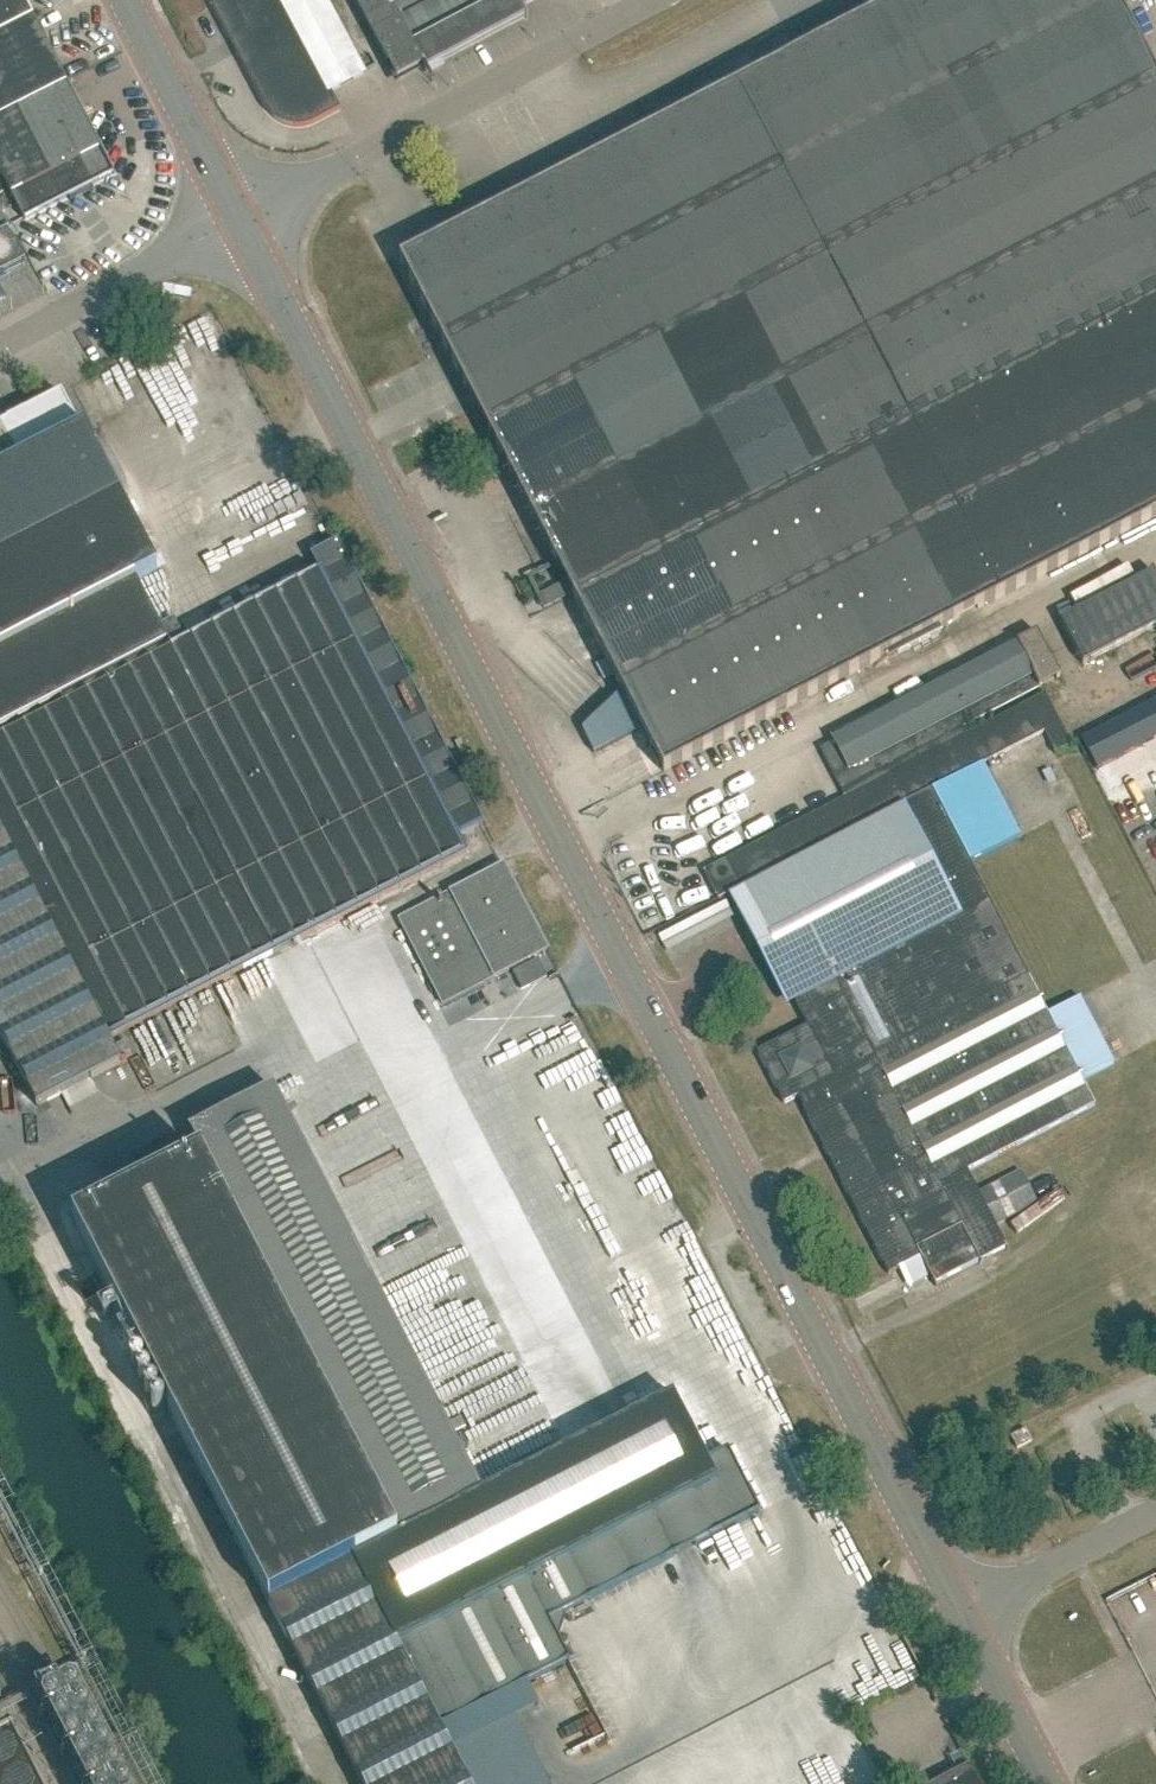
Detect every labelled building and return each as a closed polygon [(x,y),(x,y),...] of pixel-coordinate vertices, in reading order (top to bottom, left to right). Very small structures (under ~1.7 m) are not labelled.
[(35,18),(26,0),(0,0),(0,36),(35,18)] [(365,75),(325,0),(209,0),(211,5),(265,108),(267,111),(269,114),(271,116),(274,119),(277,121),(280,122),(283,124),(286,125),(289,126),(293,127),(296,127),(300,127),(303,127),(306,126),(310,125),(313,124),(316,123),(341,110),(332,93),(365,75)] [(522,7),(518,0),(357,0),(399,79),(424,65),(428,72),(528,19),(522,7)] [(868,19),(1132,531),(1155,519),(1155,76),(1117,0),(905,0),(868,19)] [(68,82),(35,18),(0,36),(0,115),(68,82)] [(1132,531),(868,19),(804,52),(591,162),(548,185),(400,261),(624,695),(582,732),(594,755),(642,730),(664,772),(1132,531)] [(115,175),(68,82),(0,115),(0,172),(25,220),(115,175)] [(26,266),(8,229),(0,214),(0,279),(26,266)] [(126,363),(107,375),(128,407),(147,395),(126,363)] [(482,823),(339,545),(313,558),(322,575),(188,645),(176,622),(162,629),(139,584),(159,573),(85,430),(82,432),(62,395),(0,428),(0,1033),(25,1082),(38,1107),(121,1064),(109,1039),(467,854),(458,836),(482,823)] [(1155,627),(1155,577),(1153,572),(1060,621),(1083,665),(1155,627)] [(879,783),(888,778),(884,770),(1061,677),(1037,633),(833,740),(835,744),(821,751),(842,792),(875,775),(879,783)] [(803,1110),(890,1276),(922,1259),(937,1287),(1008,1250),(995,1225),(1037,1203),(1021,1172),(979,1194),(968,1173),(1096,1106),(968,860),(1019,834),(983,764),(1046,732),(1057,754),(1071,747),(1045,696),(888,778),(879,783),(705,873),(719,900),(730,894),(739,912),(750,906),(799,1001),(795,1003),(808,1028),(758,1054),(784,1105),(800,1097),(806,1109),(803,1110)] [(444,1006),(549,952),(505,867),(400,921),(444,1006)] [(202,1154),(73,1221),(269,1601),(482,1493),(286,1109),(275,1089),(191,1132),(202,1154)] [(269,1601),(271,1604),(363,1783),(471,1783),(441,1726),(570,1660),(549,1620),(759,1513),(728,1452),(707,1463),(672,1396),(652,1406),(482,1493),(269,1601)] [(1018,1449),(1033,1441),(1026,1429),(1011,1437),(1018,1449)] [(946,1779),(948,1783),(980,1783),(971,1766),(946,1779)]
